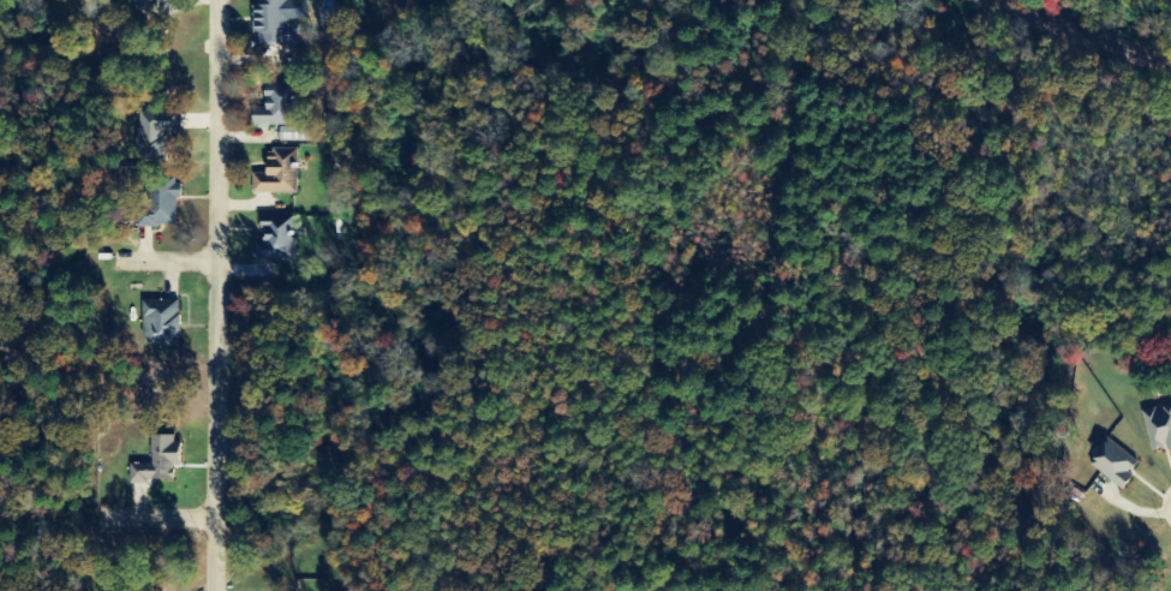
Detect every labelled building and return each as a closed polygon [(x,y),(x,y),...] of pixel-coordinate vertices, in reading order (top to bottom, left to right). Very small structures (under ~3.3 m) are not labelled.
[(137,15),(161,0),(128,0),(137,15)] [(285,2),(285,0),(251,0),(252,48),(299,46),(299,27),(287,27),(287,21),(304,21),(304,2),(285,2)] [(307,143),(306,122),(293,123),(292,88),(260,89),(261,110),(249,110),(249,128),(277,127),(277,144),(307,143)] [(179,135),(179,114),(135,113),(135,163),(168,163),(168,135),(179,135)] [(297,151),(272,151),(272,160),(262,160),(262,176),(250,176),(250,195),(296,196),(297,151)] [(135,229),(177,229),(176,182),(146,182),(147,211),(135,211),(135,229)] [(292,262),(293,219),(255,218),(255,261),(292,262)] [(175,349),(176,302),(140,302),(139,348),(175,349)] [(1149,452),(1163,448),(1165,453),(1170,451),(1170,406),(1158,410),(1159,413),(1154,414),(1154,411),(1140,414),(1149,452)] [(126,484),(171,483),(171,466),(176,466),(175,438),(148,438),(148,466),(126,466),(126,484)] [(1107,442),(1103,448),(1099,446),(1087,461),(1089,462),(1086,466),(1119,494),(1131,478),(1123,472),(1125,471),(1129,473),(1135,465),(1107,442)]
